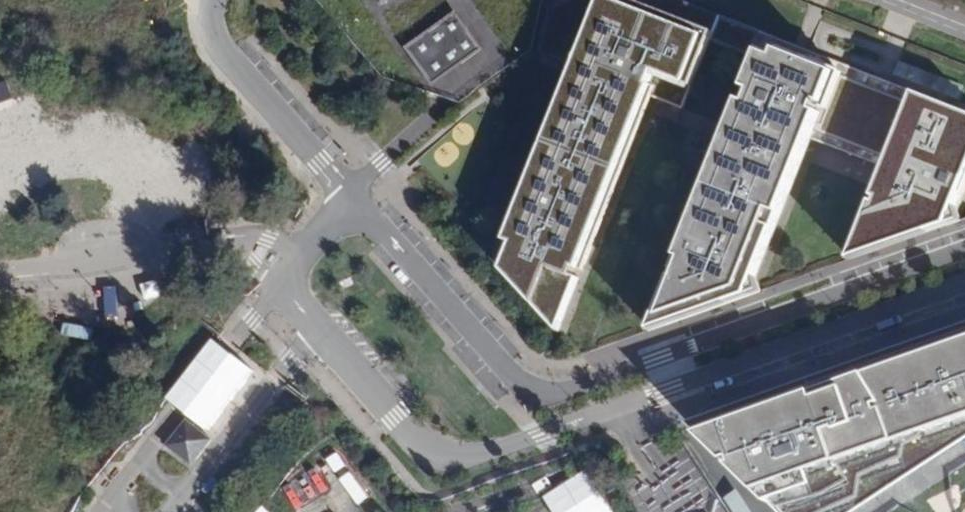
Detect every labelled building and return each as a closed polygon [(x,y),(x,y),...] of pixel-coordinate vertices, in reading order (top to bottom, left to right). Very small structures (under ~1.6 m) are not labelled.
[(503,270),(521,290),(523,285),(561,326),(580,278),(573,275),(576,268),(583,271),(651,97),(683,109),(709,41),(719,17),(681,3),(672,24),(668,22),(671,17),(663,14),(660,19),(610,0),(601,0),(591,24),(598,27),(595,32),(584,28),(576,30),(556,23),(549,56),(575,65),(524,196),(520,194),(504,237),(514,242),(503,270)] [(549,56),(556,23),(576,30),(584,28),(595,32),(598,27),(591,24),(601,0),(568,0),(560,3),(546,9),(537,51),(549,56)] [(660,19),(663,14),(671,17),(668,22),(672,24),(681,3),(673,0),(610,0),(660,19)] [(481,47),(455,12),(404,49),(430,85),(481,47)] [(912,103),(915,94),(719,17),(709,41),(757,60),(760,52),(775,58),(777,52),(880,90),(912,103)] [(915,94),(912,103),(880,90),(777,52),(775,58),(760,52),(757,60),(655,319),(752,286),(810,137),(813,130),(889,159),(887,166),(856,248),(953,215),(964,182),(964,113),(915,94)] [(813,130),(810,137),(887,166),(889,159),(813,130)] [(953,215),(856,248),(851,259),(959,221),(953,215)] [(559,331),(561,326),(523,285),(521,290),(559,331)] [(725,419),(727,424),(704,432),(785,511),(846,511),(964,434),(964,335),(725,419)] [(208,440),(181,419),(162,445),(188,465),(208,440)]
